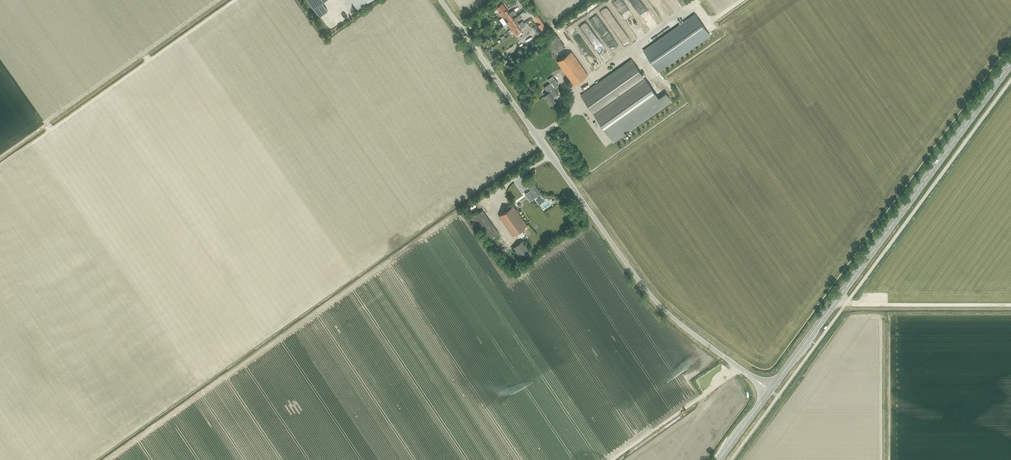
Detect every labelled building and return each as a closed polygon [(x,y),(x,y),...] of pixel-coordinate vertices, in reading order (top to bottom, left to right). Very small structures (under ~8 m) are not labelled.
[(319,17),(327,11),(322,3),(326,0),(308,0),(319,17)] [(509,13),(505,7),(502,3),(496,8),(499,12),(503,18),(509,13)] [(513,19),(512,17),(514,15),(513,13),(516,11),(514,9),(511,11),(512,11),(509,13),(503,18),(507,23),(513,19)] [(694,14),(643,51),(658,72),(709,34),(694,14)] [(517,20),(518,20),(521,18),(519,15),(513,19),(507,23),(511,29),(523,21),(519,24),(517,21),(517,20)] [(523,21),(511,29),(515,35),(515,36),(522,31),(521,31),(520,29),(525,25),(523,21)] [(556,35),(547,42),(556,54),(564,48),(556,35)] [(574,85),(588,75),(571,52),(557,62),(574,85)] [(659,99),(646,80),(631,59),(581,95),(614,141),(671,100),(667,94),(659,99)] [(549,81),(553,86),(558,82),(555,77),(549,81)] [(554,98),(559,95),(550,83),(544,87),(548,93),(544,96),(551,105),(556,101),(554,98)] [(536,197),(541,193),(535,184),(530,188),(533,192),(530,195),(532,197),(535,195),(536,197)] [(513,236),(527,226),(513,206),(499,216),(513,236)] [(487,241),(499,233),(483,210),(471,219),(487,241)] [(523,261),(533,254),(524,241),(513,248),(523,261)]
